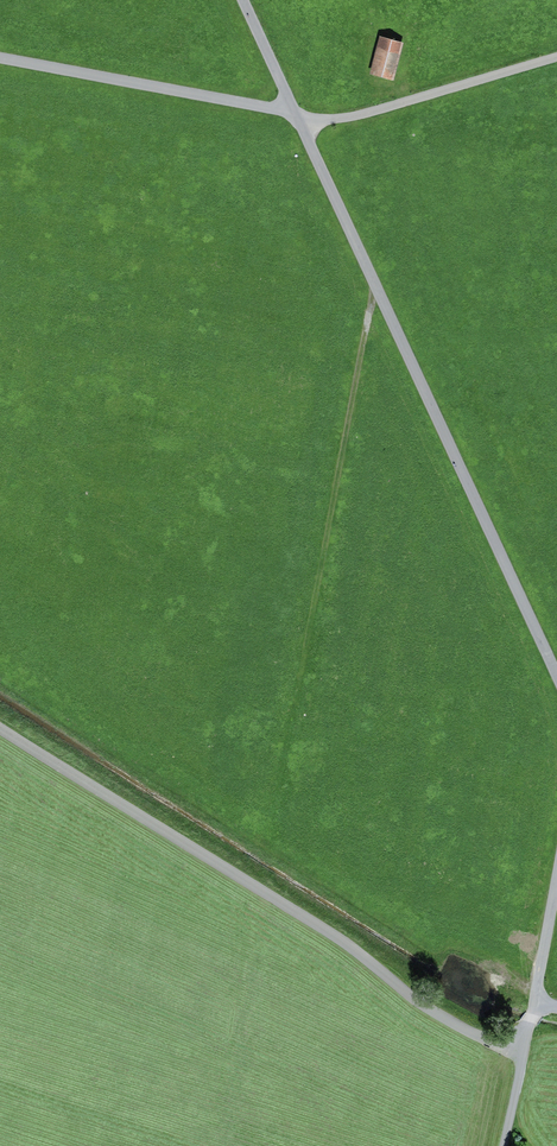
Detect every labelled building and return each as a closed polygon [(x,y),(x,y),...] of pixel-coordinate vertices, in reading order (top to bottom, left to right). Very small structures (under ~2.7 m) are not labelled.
[(394,79),(403,42),(379,37),(370,73),(394,79)]
